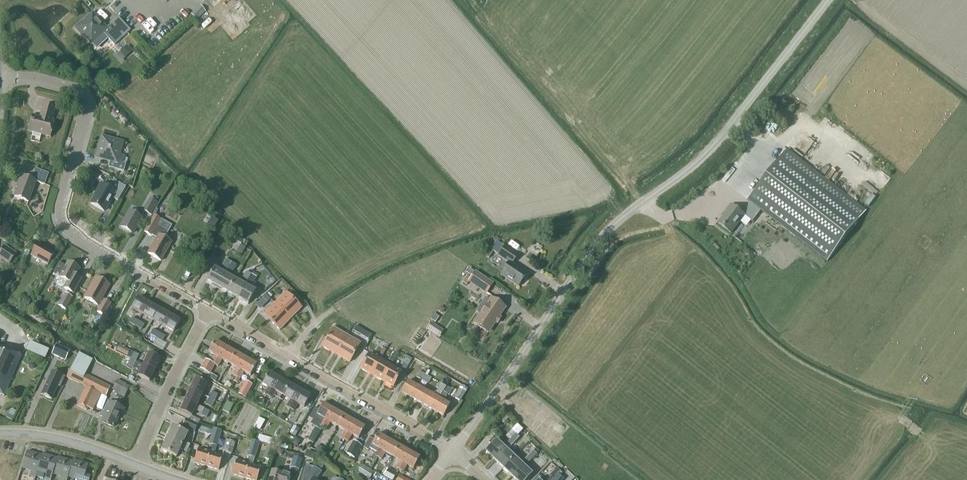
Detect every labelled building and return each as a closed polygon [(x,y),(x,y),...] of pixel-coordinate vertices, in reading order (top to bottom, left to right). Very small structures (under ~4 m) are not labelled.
[(196,20),(206,12),(200,6),(190,14),(196,20)] [(105,29),(92,15),(82,24),(81,23),(75,28),(80,34),(82,33),(91,43),(102,33),(114,46),(130,30),(118,17),(105,29)] [(125,58),(132,51),(127,45),(119,52),(125,58)] [(51,121),(54,109),(43,105),(39,118),(32,116),(27,131),(50,137),(54,122),(51,121)] [(123,172),(126,164),(123,163),(124,156),(117,154),(120,144),(108,140),(108,139),(102,137),(100,143),(101,144),(98,156),(110,160),(108,167),(123,172)] [(727,212),(718,223),(731,233),(740,221),(746,226),(750,220),(752,222),(761,210),(827,262),(859,220),(866,211),(787,149),(779,159),(748,200),(750,202),(741,213),(730,205),(726,211),(727,212)] [(44,185),(48,174),(35,169),(31,180),(21,176),(18,183),(19,183),(14,197),(28,202),(36,182),(44,185)] [(117,201),(125,187),(113,180),(108,189),(100,184),(97,191),(98,191),(90,204),(104,212),(112,198),(117,201)] [(150,215),(157,202),(150,198),(142,211),(150,215)] [(141,218),(143,214),(139,211),(136,215),(129,212),(121,227),(132,233),(141,218)] [(164,238),(168,231),(171,226),(155,216),(153,216),(144,232),(150,236),(151,235),(156,239),(148,254),(160,261),(171,242),(164,238)] [(213,216),(205,228),(212,232),(219,220),(213,216)] [(496,241),(491,249),(493,251),(498,254),(504,246),(496,241)] [(48,265),(54,254),(37,245),(31,255),(48,265)] [(512,264),(518,256),(504,246),(497,256),(508,263),(509,262),(512,264)] [(15,254),(4,247),(0,252),(0,258),(9,264),(15,254)] [(220,289),(227,293),(234,280),(229,277),(235,266),(225,260),(218,271),(214,268),(217,263),(210,259),(202,272),(209,276),(206,281),(213,285),(212,286),(220,289)] [(78,283),(73,280),(79,269),(68,262),(59,278),(56,283),(62,286),(65,281),(67,282),(63,288),(73,294),(78,283)] [(518,287),(526,274),(512,264),(509,262),(508,263),(500,275),(518,287)] [(472,277),(475,273),(469,268),(466,273),(472,277)] [(247,282),(251,275),(245,271),(241,278),(247,281),(247,282)] [(470,287),(472,284),(486,293),(492,284),(475,273),(472,277),(471,278),(467,276),(462,282),(470,287)] [(245,286),(237,299),(248,305),(255,292),(249,289),(252,284),(256,277),(251,275),(247,282),(247,281),(244,286),(245,286)] [(97,306),(109,285),(96,278),(84,298),(97,306)] [(245,286),(244,286),(234,280),(227,293),(237,299),(245,286)] [(287,291),(275,301),(290,318),(302,307),(287,291)] [(65,310),(72,297),(65,293),(58,306),(65,310)] [(27,307),(31,300),(25,297),(22,304),(27,307)] [(142,314),(148,303),(138,297),(131,308),(142,314)] [(104,316),(111,304),(103,299),(96,312),(104,316)] [(487,332),(504,308),(491,299),(474,324),(487,332)] [(262,310),(264,312),(279,328),(290,318),(275,301),(264,312),(262,310)] [(152,320),(159,309),(148,303),(142,314),(152,320)] [(163,326),(169,315),(159,309),(152,320),(163,326)] [(435,323),(439,317),(434,314),(430,319),(435,323)] [(169,315),(163,326),(173,332),(180,321),(169,315)] [(135,326),(138,321),(132,318),(129,323),(135,326)] [(138,321),(135,326),(141,330),(144,325),(138,321)] [(438,338),(443,331),(431,322),(426,329),(438,338)] [(333,328),(322,347),(335,355),(347,336),(333,328),(335,326),(334,326),(333,328)] [(362,330),(355,326),(352,331),(359,335),(362,330)] [(156,339),(159,333),(153,330),(150,335),(156,339)] [(159,333),(156,339),(161,342),(164,337),(159,333)] [(347,336),(335,355),(349,363),(360,344),(347,336)] [(31,341),(27,351),(46,359),(50,349),(31,341)] [(214,365),(224,347),(214,341),(208,352),(214,356),(210,363),(205,360),(200,369),(209,374),(214,365)] [(65,360),(69,351),(56,345),(52,355),(65,360)] [(21,356),(0,347),(0,395),(3,397),(21,356)] [(229,364),(235,353),(224,347),(214,365),(218,367),(222,360),(229,364)] [(116,367),(120,355),(105,349),(100,361),(116,367)] [(130,359),(136,361),(138,355),(133,352),(130,359)] [(106,396),(110,387),(86,375),(92,360),(78,353),(71,368),(67,377),(86,387),(78,403),(88,408),(88,407),(93,409),(100,394),(106,396)] [(236,377),(246,359),(235,353),(229,364),(237,369),(233,376),(236,377)] [(143,365),(154,370),(159,359),(148,354),(143,365)] [(369,354),(360,369),(371,375),(380,360),(369,354)] [(143,365),(136,361),(130,359),(127,365),(133,368),(133,367),(140,370),(137,376),(149,381),(154,370),(143,365)] [(246,359),(236,377),(239,379),(243,372),(250,376),(256,365),(246,359)] [(380,360),(371,375),(381,382),(390,366),(380,360)] [(390,366),(381,382),(392,388),(401,372),(390,366)] [(51,400),(57,386),(60,388),(65,377),(62,376),(51,371),(41,395),(51,400)] [(422,380),(425,375),(420,372),(418,371),(415,377),(422,380)] [(215,382),(217,377),(210,373),(207,377),(215,382)] [(268,396),(278,378),(268,373),(262,384),(268,387),(264,394),(268,396)] [(425,375),(422,380),(427,384),(431,378),(425,375)] [(190,389),(201,395),(208,398),(214,401),(217,394),(211,392),(210,394),(203,390),(206,384),(195,378),(190,389)] [(282,396),(289,385),(278,378),(268,396),(271,398),(275,391),(282,396)] [(112,390),(117,392),(116,394),(124,398),(129,387),(125,385),(125,384),(117,380),(112,390)] [(229,390),(232,384),(226,381),(223,387),(229,390)] [(244,398),(252,385),(245,381),(238,394),(244,398)] [(411,398),(418,387),(407,381),(401,392),(411,398)] [(432,410),(445,387),(440,384),(437,389),(433,396),(428,393),(422,404),(432,410)] [(286,407),(289,409),(300,391),(289,385),(282,396),(290,400),(286,407)] [(460,401),(467,389),(460,385),(453,397),(460,401)] [(422,404),(428,393),(418,387),(411,398),(422,404)] [(445,387),(432,410),(443,416),(449,405),(443,401),(447,394),(448,395),(451,390),(445,387)] [(196,405),(201,395),(190,389),(185,400),(196,405)] [(289,409),(293,411),(297,404),(304,408),(310,397),(300,391),(289,409)] [(211,407),(214,401),(208,398),(206,404),(211,407)] [(209,412),(196,405),(185,400),(180,411),(191,416),(194,409),(202,413),(201,415),(206,418),(209,412)] [(228,413),(233,405),(227,401),(222,410),(228,413)] [(124,409),(109,402),(107,407),(106,406),(103,413),(102,412),(100,416),(103,417),(101,422),(113,428),(119,414),(121,414),(124,409)] [(321,430),(322,427),(332,410),(329,408),(330,406),(325,403),(324,405),(322,404),(319,410),(314,407),(308,418),(313,420),(314,418),(321,422),(317,428),(321,430)] [(337,427),(343,416),(332,410),(322,427),(326,429),(330,423),(337,427)] [(504,423),(509,418),(504,413),(499,418),(504,423)] [(344,440),(354,422),(343,416),(337,427),(345,431),(341,438),(344,440)] [(259,431),(264,421),(258,418),(253,427),(259,431)] [(194,433),(198,424),(186,419),(182,427),(194,433)] [(354,422),(344,440),(347,442),(351,435),(358,439),(364,428),(354,422)] [(290,433),(295,436),(299,429),(293,426),(290,433)] [(166,439),(188,449),(190,445),(183,442),(187,434),(172,427),(166,439)] [(316,438),(320,430),(315,427),(312,432),(313,437),(316,438)] [(212,445),(217,429),(213,428),(208,444),(212,445)] [(211,450),(206,467),(218,470),(223,456),(214,453),(221,431),(217,429),(212,445),(211,450)] [(377,458),(387,440),(384,438),(385,436),(380,433),(379,435),(377,434),(374,440),(369,437),(363,448),(368,451),(369,449),(375,452),(373,456),(377,458)] [(511,439),(514,443),(519,438),(517,436),(515,434),(511,439)] [(186,452),(188,449),(166,439),(161,451),(176,458),(180,449),(186,452)] [(231,454),(235,443),(226,439),(222,451),(231,454)] [(508,446),(510,448),(514,443),(511,439),(508,443),(506,444),(508,446)] [(251,440),(246,455),(250,457),(255,441),(251,440)] [(392,457),(398,446),(387,440),(377,458),(374,463),(378,465),(381,460),(380,459),(384,453),(392,457)] [(244,478),(249,479),(257,479),(261,468),(252,465),(259,442),(255,441),(250,457),(248,464),(244,478)] [(354,458),(361,446),(353,441),(346,454),(354,458)] [(485,452),(494,460),(505,449),(508,446),(506,444),(508,443),(506,441),(501,446),(496,441),(485,452)] [(322,455),(325,449),(318,445),(315,451),(322,455)] [(269,460),(274,448),(266,446),(262,458),(269,460)] [(399,470),(409,452),(398,446),(392,457),(399,461),(395,468),(399,470)] [(206,467),(211,450),(207,449),(207,451),(198,448),(193,463),(206,467)] [(505,449),(494,460),(503,469),(513,457),(505,449)] [(533,451),(528,456),(532,459),(536,454),(533,451)] [(41,456),(26,452),(20,473),(22,466),(31,469),(29,476),(35,478),(38,469),(37,469),(41,456)] [(313,461),(315,454),(306,452),(304,458),(313,461)] [(409,452),(399,470),(402,472),(406,465),(413,469),(419,458),(409,452)] [(57,459),(42,454),(41,456),(37,469),(38,469),(47,472),(45,479),(46,479),(49,479),(51,479),(53,472),(57,459)] [(528,456),(523,461),(527,464),(532,459),(528,456)] [(72,462),(57,457),(57,459),(53,472),(62,475),(60,479),(67,479),(68,475),(72,462)] [(298,470),(301,459),(294,457),(291,468),(298,470)] [(511,477),(522,466),(520,464),(513,457),(503,469),(511,477)] [(68,475),(78,478),(77,479),(89,479),(90,476),(85,475),(88,465),(72,460),(72,462),(68,475)] [(248,464),(236,460),(231,474),(244,478),(248,464)] [(321,469),(325,464),(319,460),(316,465),(321,469)] [(369,479),(373,472),(362,464),(357,472),(369,479)] [(320,472),(314,467),(305,466),(302,479),(315,479),(320,472)] [(511,477),(515,479),(525,479),(531,474),(526,469),(522,466),(511,477)] [(271,471),(268,479),(289,479),(291,474),(282,471),(281,474),(271,471)] [(397,473),(392,471),(388,479),(390,479),(393,479),(397,473)]
